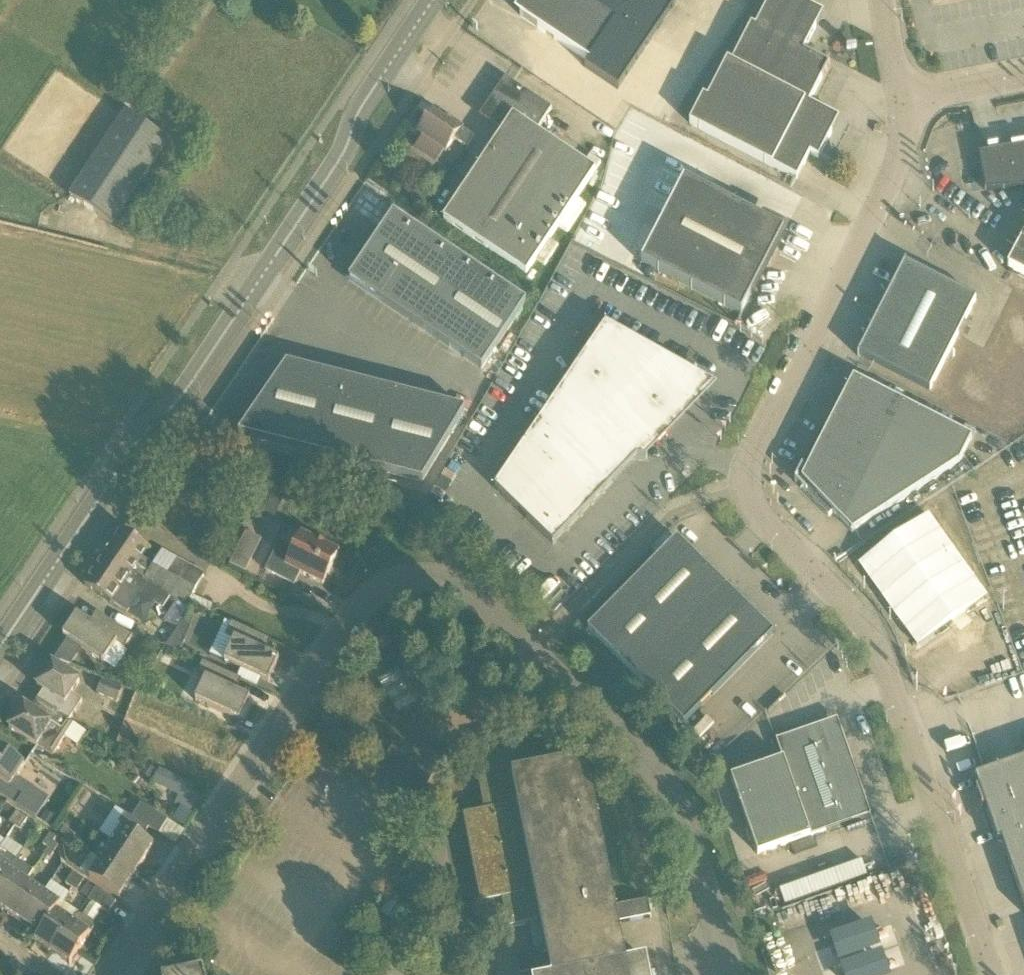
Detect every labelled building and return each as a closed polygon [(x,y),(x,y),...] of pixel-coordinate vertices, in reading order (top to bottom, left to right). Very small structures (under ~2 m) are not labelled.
[(521,18),(589,63),(617,22),(650,44),(679,0),(533,0),(521,18)] [(690,125),(797,180),(810,155),(819,160),(832,134),(833,134),(840,119),(831,115),(809,104),(822,80),(823,80),(830,66),(804,52),(816,28),(817,29),(824,14),(815,9),(815,10),(806,6),(809,0),(770,0),(756,28),(752,26),(732,64),(727,62),(708,100),(703,98),(690,125)] [(742,14),(749,1),(748,0),(724,0),(715,16),(719,18),(725,6),(742,14)] [(504,130),(444,220),(526,275),(596,172),(537,133),(552,111),(505,80),(492,99),(495,102),(485,117),(504,130)] [(168,141),(127,114),(71,198),(112,225),(168,141)] [(420,134),(446,152),(454,140),(468,149),(475,138),(452,122),(450,125),(434,114),(427,123),(424,123),(421,128),(422,131),(420,134)] [(980,154),(987,191),(1023,188),(1023,146),(980,154)] [(685,181),(642,264),(742,316),(785,233),(685,181)] [(482,370),(527,304),(394,214),(349,281),(482,370)] [(1008,267),(1023,276),(1023,237),(1008,267)] [(859,355),(931,391),(977,300),(905,264),(859,355)] [(708,386),(606,329),(608,326),(606,325),(495,489),(554,545),(624,473),(627,457),(647,460),(648,459),(639,458),(708,386)] [(466,410),(287,364),(239,435),(423,482),(466,411),(466,410)] [(827,431),(930,483),(960,464),(972,439),(854,379),(827,431)] [(930,483),(827,431),(822,428),(795,482),(829,517),(833,513),(853,533),(930,483)] [(149,549),(124,531),(123,531),(105,557),(143,583),(166,593),(164,595),(188,608),(201,584),(205,575),(162,552),(154,565),(143,558),(149,549)] [(278,548),(267,572),(295,586),(301,574),(324,585),(339,554),(302,536),(293,555),(278,548)] [(636,678),(726,586),(677,539),(588,630),(636,678)] [(166,593),(143,583),(105,557),(85,586),(112,604),(127,614),(141,594),(157,606),(164,595),(166,593)] [(726,586),(636,678),(685,725),(774,634),(726,586)] [(77,616),(64,637),(68,640),(82,649),(104,664),(117,644),(125,650),(133,638),(102,617),(94,628),(77,616)] [(225,662),(269,682),(279,660),(260,651),(266,639),(232,624),(226,637),(234,641),(225,662)] [(186,639),(176,634),(167,646),(180,652),(186,639)] [(68,640),(56,660),(72,666),(82,649),(68,640)] [(196,701),(240,721),(250,699),(232,691),(237,679),(203,663),(197,676),(206,680),(196,701)] [(70,722),(83,702),(72,695),(80,683),(52,665),(37,687),(44,692),(38,702),(59,716),(70,722)] [(381,678),(396,711),(417,701),(402,668),(381,678)] [(95,694),(116,703),(122,689),(101,680),(95,694)] [(74,724),(70,722),(59,716),(38,702),(31,711),(24,707),(10,730),(38,748),(38,747),(53,757),(74,724)] [(758,855),(872,816),(842,731),(827,723),(777,741),(783,760),(731,778),(758,855)] [(647,962),(627,965),(619,925),(652,918),(649,902),(616,908),(586,761),(552,768),(548,745),(475,760),(485,812),(463,816),(481,905),(502,900),(508,929),(541,922),(547,950),(552,974),(649,974),(647,962)] [(382,766),(388,771),(402,750),(395,746),(382,766)] [(2,782),(0,785),(0,795),(36,820),(50,800),(17,778),(25,766),(12,757),(0,749),(0,781),(2,782)] [(975,777),(998,842),(1002,841),(1023,905),(1023,760),(975,777)] [(161,769),(153,785),(178,797),(176,803),(193,811),(198,800),(190,796),(195,786),(161,769)] [(142,805),(133,819),(149,829),(149,830),(159,836),(169,822),(142,805)] [(46,812),(41,820),(51,827),(57,819),(46,812)] [(16,828),(23,817),(18,813),(10,824),(16,828)] [(149,829),(133,819),(126,814),(119,824),(124,827),(113,844),(143,864),(154,847),(143,839),(149,830),(149,829)] [(23,817),(16,828),(21,832),(29,821),(23,817)] [(72,842),(76,836),(65,829),(61,835),(66,838),(66,837),(72,842)] [(44,846),(49,850),(54,844),(57,839),(51,835),(44,846)] [(66,837),(66,838),(62,843),(73,850),(77,844),(72,842),(66,837)] [(49,850),(46,854),(52,858),(59,847),(54,844),(49,850)] [(101,861),(131,881),(143,864),(113,844),(101,861)] [(10,872),(17,861),(1,849),(0,850),(0,889),(11,872),(10,872)] [(27,883),(28,884),(35,872),(18,861),(11,872),(0,889),(0,908),(7,913),(27,883)] [(131,881),(101,861),(90,878),(120,899),(131,881)] [(864,862),(782,888),(786,903),(868,876),(864,862)] [(72,889),(79,878),(74,874),(66,885),(72,889)] [(79,878),(72,889),(77,892),(85,881),(79,878)] [(24,925),(44,895),(28,884),(27,883),(7,913),(24,925)] [(94,905),(109,915),(117,903),(96,889),(89,900),(95,904),(94,905)] [(61,906),(44,895),(24,925),(40,935),(41,936),(57,912),(61,906)] [(73,923),(57,912),(41,936),(40,935),(36,942),(53,954),(73,923)] [(70,965),(91,935),(95,929),(93,923),(84,917),(77,918),(74,924),(73,923),(53,954),(70,965)] [(876,921),(833,935),(843,964),(847,974),(894,974),(876,921)] [(522,972),(536,969),(533,955),(519,958),(522,972)]
